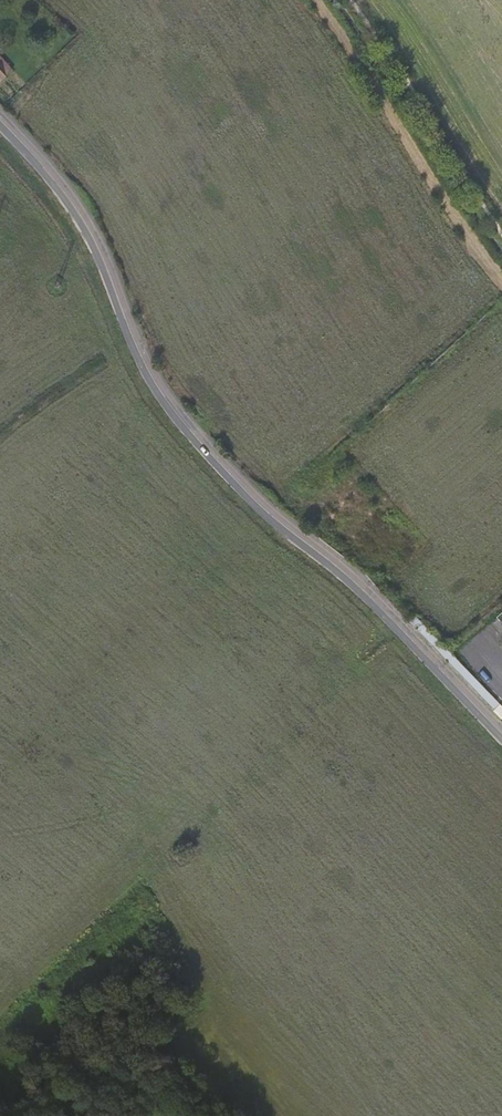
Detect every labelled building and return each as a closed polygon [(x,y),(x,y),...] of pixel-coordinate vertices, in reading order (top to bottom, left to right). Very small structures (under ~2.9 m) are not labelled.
[(498,704),(445,649),(439,654),(456,672),(468,685),(492,710),(497,705),(498,704)] [(492,710),(501,720),(501,706),(500,708),(497,705),(492,710)]
